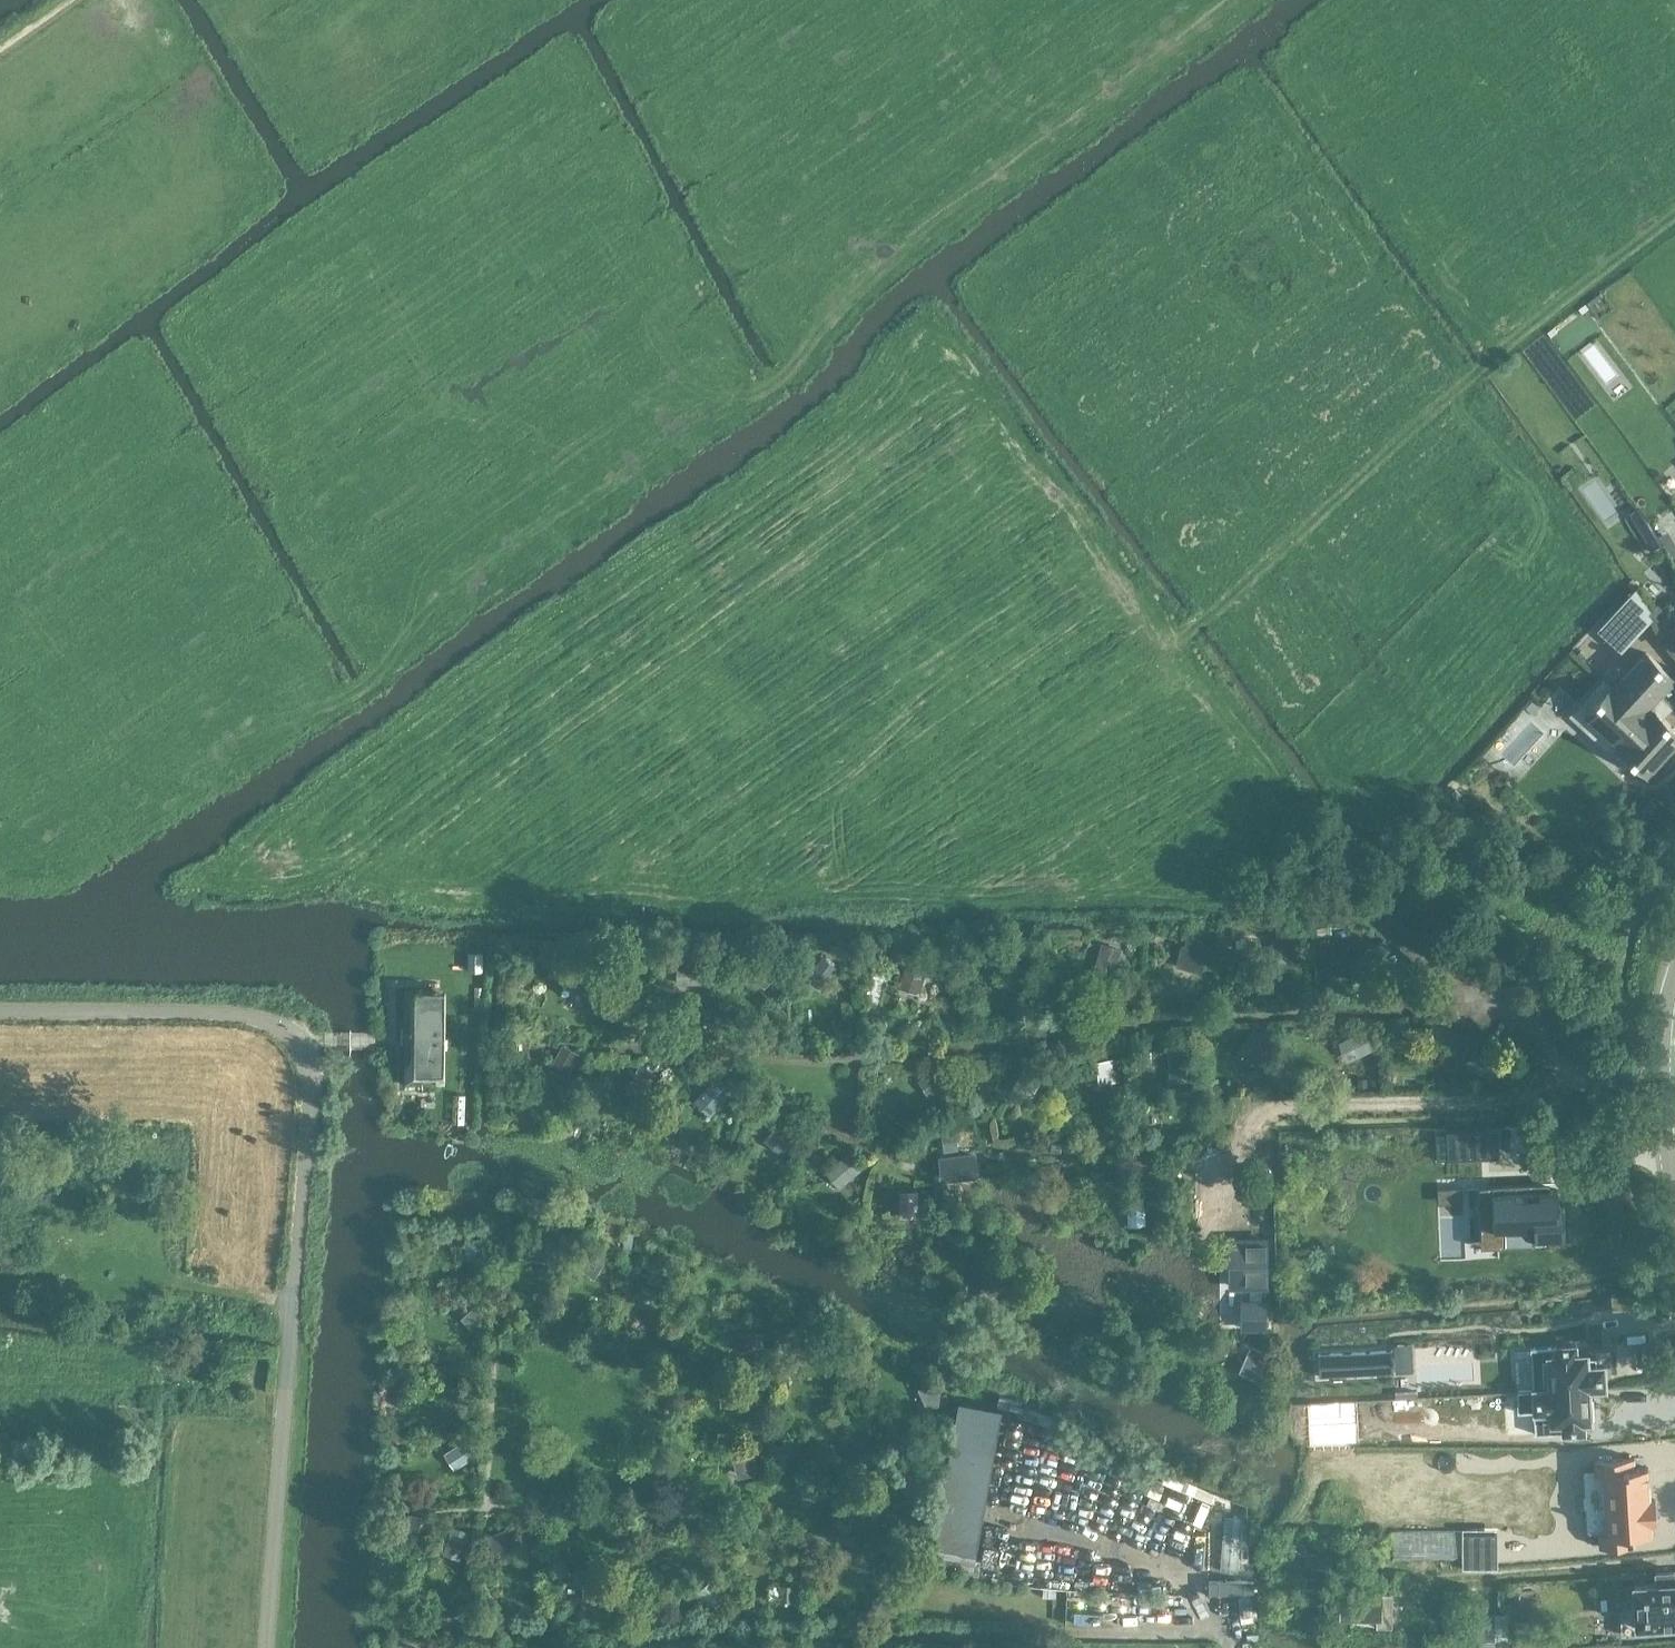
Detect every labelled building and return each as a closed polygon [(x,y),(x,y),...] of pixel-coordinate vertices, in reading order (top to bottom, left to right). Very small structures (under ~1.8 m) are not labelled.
[(1651,521),(1640,510),(1632,515),(1640,528),(1655,552),(1665,561),(1674,555),(1674,541),(1669,530),(1658,535),(1651,521)] [(1653,617),(1636,589),(1599,629),(1617,646),(1624,638),(1629,643),(1653,617)] [(1668,684),(1674,678),(1647,652),(1614,688),(1612,686),(1587,714),(1603,728),(1599,733),(1614,747),(1618,742),(1622,745),(1619,748),(1647,774),(1674,743),(1674,728),(1658,713),(1667,704),(1658,696),(1668,684)] [(1470,766),(1458,779),(1465,785),(1477,772),(1470,766)] [(1402,952),(1377,932),(1358,954),(1383,975),(1402,952)] [(1218,952),(1189,938),(1177,963),(1205,977),(1218,952)] [(1123,947),(1101,941),(1094,967),(1116,973),(1123,947)] [(849,973),(831,957),(815,975),(833,990),(849,973)] [(673,961),(673,980),(705,980),(705,961),(673,961)] [(930,970),(907,967),(903,990),(926,994),(930,970)] [(612,978),(598,968),(582,988),(597,998),(612,978)] [(407,989),(406,1083),(446,1083),(446,989),(407,989)] [(1275,1041),(1255,1030),(1242,1051),(1262,1062),(1275,1041)] [(1338,1042),(1347,1061),(1373,1050),(1364,1030),(1338,1042)] [(1169,1046),(1170,1078),(1192,1077),(1191,1045),(1169,1046)] [(567,1048),(551,1073),(565,1082),(581,1057),(567,1048)] [(1097,1059),(1098,1082),(1119,1081),(1118,1058),(1097,1059)] [(635,1062),(621,1084),(651,1103),(665,1081),(635,1062)] [(1046,1073),(1027,1062),(1013,1087),(1032,1098),(1046,1073)] [(714,1080),(694,1105),(712,1119),(732,1095),(714,1080)] [(783,1118),(771,1140),(795,1154),(807,1132),(783,1118)] [(1492,1156),(1492,1134),(1448,1135),(1448,1157),(1492,1156)] [(976,1152),(941,1156),(943,1180),(978,1176),(978,1175),(978,1169),(976,1152)] [(850,1155),(826,1171),(837,1189),(862,1172),(850,1155)] [(1543,1183),(1479,1186),(1482,1248),(1499,1247),(1546,1245),(1546,1239),(1566,1238),(1564,1206),(1560,1207),(1559,1189),(1551,1189),(1544,1190),(1543,1183)] [(1146,1225),(1144,1189),(1126,1190),(1128,1226),(1146,1225)] [(918,1193),(918,1224),(945,1224),(945,1193),(918,1193)] [(481,1234),(463,1239),(468,1259),(487,1253),(481,1234)] [(1265,1252),(1265,1240),(1238,1240),(1239,1286),(1266,1285),(1265,1261),(1270,1261),(1270,1252),(1265,1252)] [(604,1262),(587,1252),(577,1267),(594,1278),(604,1262)] [(668,1275),(647,1269),(644,1281),(665,1287),(668,1275)] [(1275,1292),(1259,1291),(1257,1316),(1274,1317),(1275,1292)] [(487,1314),(475,1302),(461,1316),(473,1328),(487,1314)] [(754,1331),(736,1336),(741,1356),(759,1352),(754,1331)] [(1534,1389),(1518,1390),(1518,1392),(1589,1388),(1605,1387),(1604,1366),(1597,1366),(1597,1356),(1588,1357),(1587,1354),(1577,1355),(1576,1344),(1531,1347),(1534,1389)] [(1252,1346),(1241,1370),(1256,1377),(1257,1377),(1268,1353),(1252,1346)] [(1393,1349),(1319,1353),(1320,1376),(1395,1372),(1395,1370),(1394,1370),(1393,1363),(1396,1363),(1395,1358),(1393,1358),(1393,1351),(1394,1351),(1393,1349)] [(936,1380),(918,1387),(926,1408),(944,1401),(936,1380)] [(1589,1388),(1518,1392),(1519,1412),(1535,1412),(1536,1434),(1556,1433),(1556,1432),(1565,1432),(1585,1431),(1584,1421),(1591,1421),(1591,1418),(1595,1417),(1594,1397),(1590,1398),(1589,1388)] [(992,1468),(1000,1419),(990,1417),(994,1408),(965,1395),(961,1406),(951,1446),(956,1447),(954,1461),(949,1460),(935,1534),(978,1542),(992,1468)] [(1340,1401),(1308,1403),(1309,1420),(1341,1418),(1341,1412),(1344,1412),(1344,1406),(1341,1407),(1340,1401)] [(1358,1422),(1309,1424),(1310,1445),(1359,1445),(1358,1422)] [(479,1453),(468,1438),(446,1453),(457,1469),(479,1453)] [(1410,1445),(1409,1528),(1396,1528),(1396,1554),(1466,1555),(1467,1532),(1521,1532),(1522,1446),(1410,1445)] [(760,1450),(739,1455),(744,1475),(765,1470),(760,1450)] [(1584,1497),(1577,1498),(1578,1511),(1585,1510),(1587,1537),(1600,1536),(1601,1543),(1601,1547),(1609,1546),(1636,1544),(1636,1534),(1653,1533),(1652,1521),(1658,1520),(1657,1513),(1656,1513),(1656,1519),(1652,1519),(1651,1500),(1655,1500),(1655,1506),(1657,1506),(1656,1498),(1651,1499),(1650,1486),(1649,1470),(1649,1467),(1635,1467),(1635,1457),(1604,1459),(1595,1459),(1596,1465),(1596,1470),(1582,1471),(1584,1497)] [(819,1472),(798,1479),(806,1503),(828,1496),(819,1472)] [(924,1477),(910,1475),(907,1494),(920,1496),(924,1477)] [(460,1559),(470,1530),(452,1524),(443,1553),(460,1559)] [(506,1527),(486,1535),(493,1552),(513,1544),(506,1527)] [(1211,1554),(1211,1580),(1243,1580),(1243,1554),(1211,1554)] [(1674,1570),(1657,1571),(1657,1582),(1635,1583),(1635,1585),(1620,1586),(1623,1634),(1674,1631),(1674,1579),(1674,1570)] [(580,1571),(580,1598),(612,1597),(612,1571),(580,1571)] [(797,1584),(768,1584),(768,1603),(797,1602),(797,1584)] [(1325,1617),(1342,1617),(1377,1617),(1377,1627),(1393,1628),(1394,1595),(1325,1593),(1325,1617)] [(1496,1612),(1474,1613),(1474,1640),(1497,1640),(1496,1612)]
